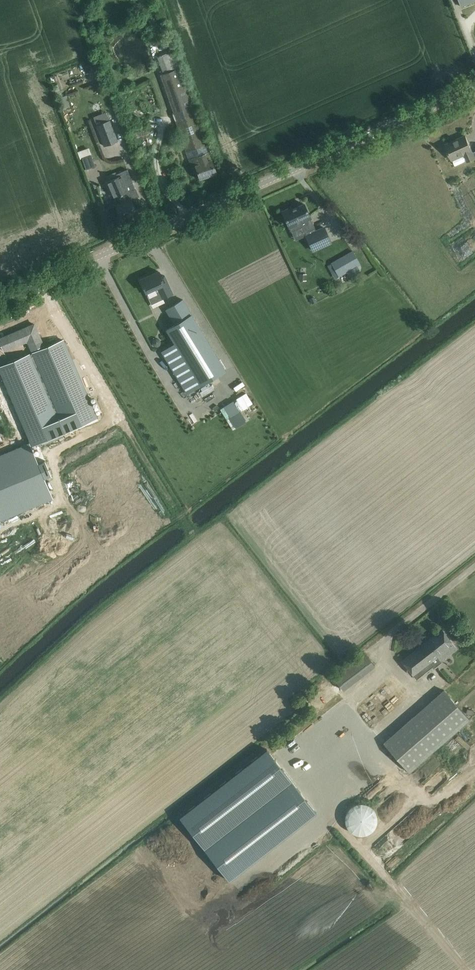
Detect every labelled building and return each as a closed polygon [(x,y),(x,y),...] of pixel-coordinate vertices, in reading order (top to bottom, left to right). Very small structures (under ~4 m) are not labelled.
[(172,52),(158,57),(163,73),(160,74),(187,151),(190,150),(200,146),(205,145),(172,52)] [(61,109),(69,105),(64,95),(56,98),(61,109)] [(118,141),(110,120),(96,126),(104,146),(118,141)] [(472,152),(471,151),(472,150),(465,136),(445,145),(452,159),(464,154),(468,161),(474,158),(474,157),(474,151),(472,152)] [(196,166),(192,167),(196,178),(199,176),(200,179),(216,173),(208,152),(202,154),(200,146),(190,150),(196,166)] [(86,169),(95,166),(91,155),(82,158),(86,169)] [(116,172),(107,175),(110,181),(108,182),(115,198),(117,197),(120,203),(131,199),(139,196),(135,188),(132,182),(133,182),(128,170),(128,169),(117,174),(116,172)] [(120,203),(116,205),(117,209),(121,218),(137,212),(133,202),(131,199),(120,203)] [(312,229),(315,228),(309,216),(304,204),(291,210),(290,208),(282,212),(291,232),(298,229),(299,229),(302,227),(304,233),(305,233),(306,235),(313,231),(312,229)] [(324,226),(313,231),(306,235),(306,236),(312,250),(331,242),(324,226)] [(331,262),(339,277),(360,265),(353,251),(352,250),(331,262)] [(158,271),(140,279),(151,304),(173,294),(164,275),(161,277),(158,271)] [(226,372),(182,301),(167,310),(176,326),(166,332),(200,387),(226,372)] [(34,324),(7,335),(12,347),(27,341),(31,350),(43,345),(34,324)] [(153,340),(152,343),(154,346),(157,347),(160,345),(161,342),(159,339),(156,338),(153,340)] [(0,368),(0,371),(32,446),(97,418),(64,340),(0,368)] [(245,421),(239,411),(251,404),(245,392),(220,406),(232,428),(245,421)] [(0,455),(0,520),(53,498),(29,442),(0,455)] [(437,655),(452,643),(442,630),(402,661),(413,674),(414,673),(417,678),(432,666),(434,669),(443,662),(437,655)] [(409,772),(469,719),(443,690),(383,743),(409,772)] [(266,749),(179,817),(229,880),(316,813),(271,755),(266,749)] [(372,804),(344,805),(346,834),(373,832),(372,804)]
